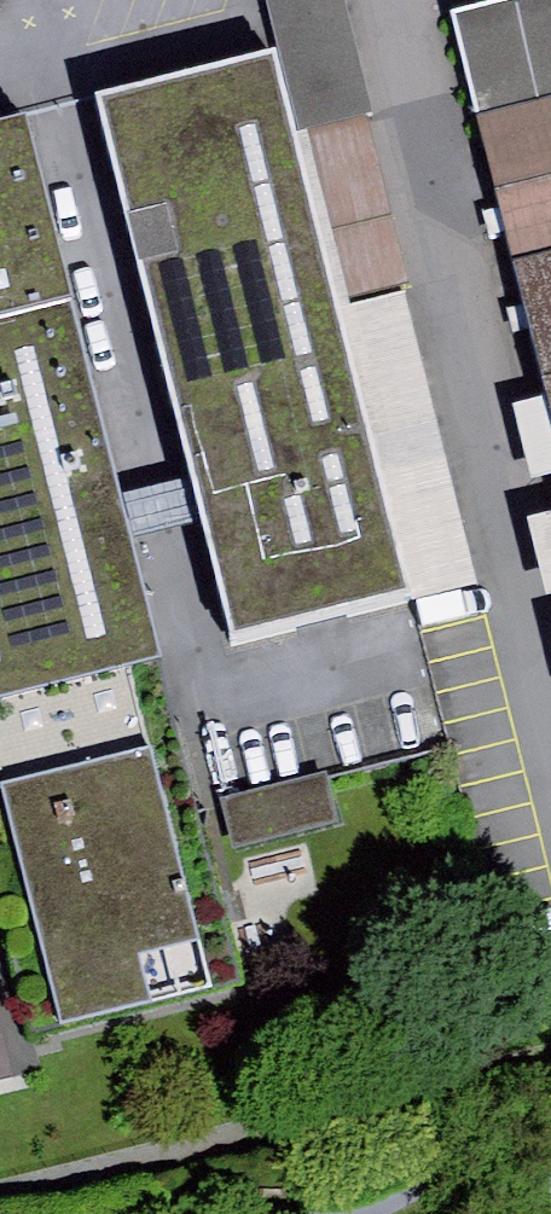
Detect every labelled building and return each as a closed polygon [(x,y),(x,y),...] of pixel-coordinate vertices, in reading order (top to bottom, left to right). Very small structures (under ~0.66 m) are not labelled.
[(275,40),(297,128),(364,111),(374,110),(348,0),(265,0),(275,40)] [(449,6),(512,249),(550,239),(550,0),(472,0),(449,6)] [(275,40),(95,85),(231,627),(411,583),(373,431),(342,306),(340,298),(297,128),(275,40)] [(0,112),(0,689),(130,657),(160,650),(25,106),(0,112)] [(409,280),(364,111),(297,128),(340,298),(409,280)] [(512,249),(550,401),(550,239),(512,249)] [(405,290),(342,306),(373,431),(436,416),(405,290)] [(520,402),(538,474),(550,471),(550,409),(548,395),(520,402)] [(471,565),(436,416),(373,431),(411,583),(471,565)] [(0,689),(0,748),(61,1017),(211,979),(130,657),(0,689)] [(326,771),(224,796),(236,844),(338,820),(326,771)] [(14,1076),(0,1022),(0,1080),(14,1076)]
